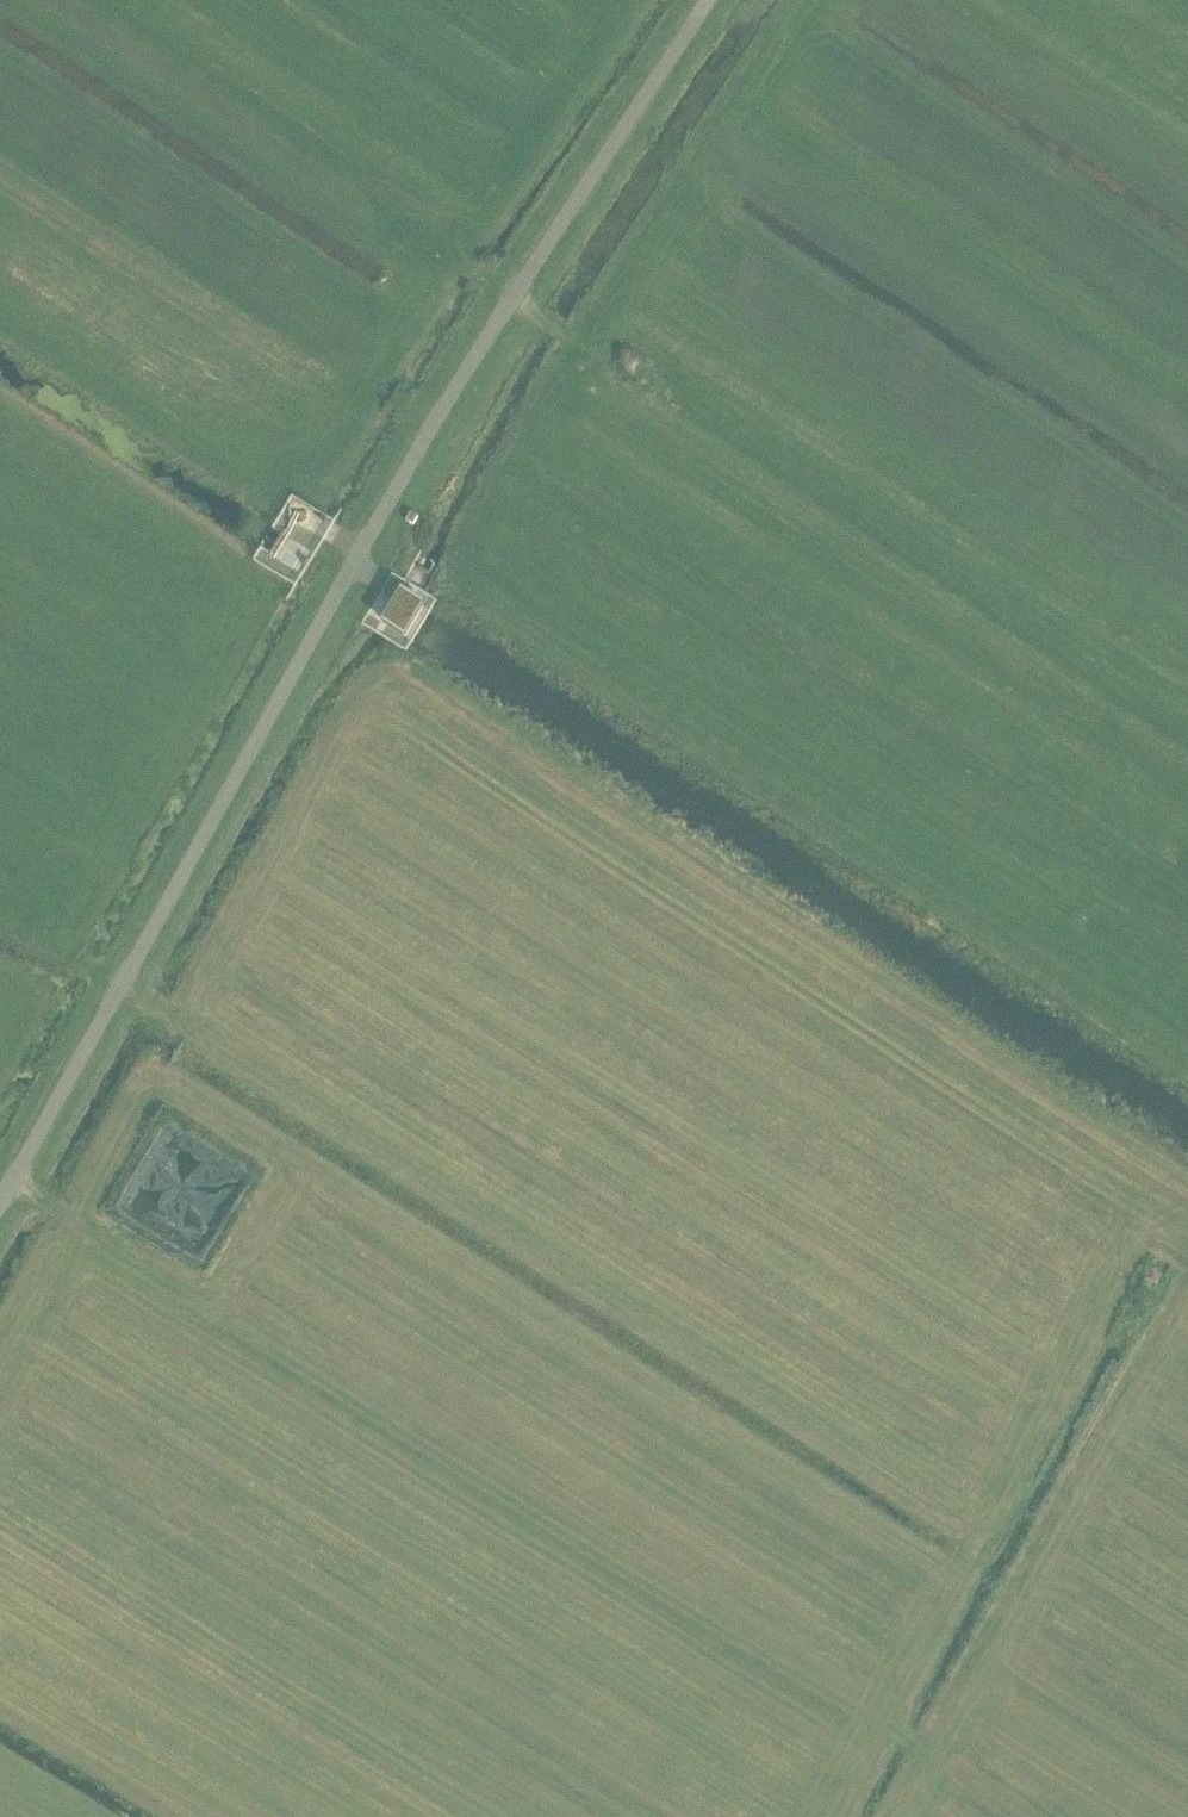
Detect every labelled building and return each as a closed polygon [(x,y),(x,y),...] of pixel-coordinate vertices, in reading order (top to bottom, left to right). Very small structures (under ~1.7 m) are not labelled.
[(405,593),(387,623),(403,633),(421,603),(405,593)]
